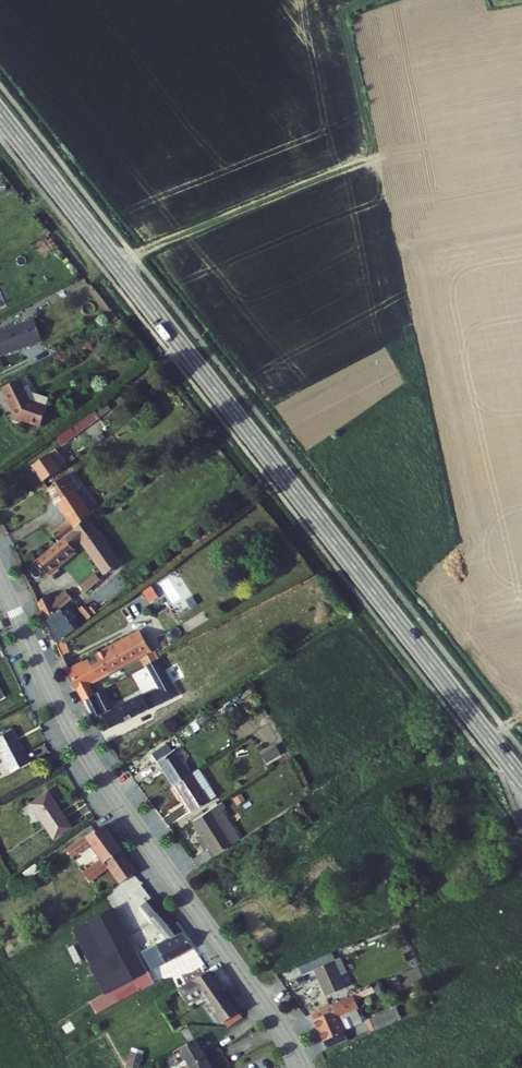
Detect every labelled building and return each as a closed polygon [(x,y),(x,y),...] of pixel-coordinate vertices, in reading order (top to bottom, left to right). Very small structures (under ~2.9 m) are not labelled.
[(12,250),(5,233),(0,236),(0,255),(12,250)] [(28,320),(0,333),(0,359),(38,341),(28,320)] [(19,383),(2,392),(14,414),(20,417),(18,422),(41,430),(47,411),(46,411),(49,402),(33,397),(30,405),(23,392),(19,383)] [(28,389),(23,392),(30,405),(33,397),(28,389)] [(96,416),(74,432),(78,438),(101,423),(96,416)] [(74,432),(59,442),(64,449),(78,438),(74,432)] [(34,469),(45,485),(69,467),(58,452),(34,469)] [(66,479),(50,491),(72,521),(54,536),(59,542),(83,523),(104,506),(93,492),(83,500),(66,479)] [(94,538),(83,523),(59,542),(32,564),(44,580),(72,557),(69,553),(82,543),(106,575),(115,567),(100,546),(103,544),(97,536),(94,538)] [(93,574),(78,587),(84,594),(99,581),(93,574)] [(60,599),(64,605),(71,600),(72,599),(67,593),(60,599)] [(46,595),(35,603),(44,621),(57,611),(51,602),(46,595)] [(58,596),(51,602),(57,611),(64,605),(60,599),(58,596)] [(64,605),(57,611),(44,621),(53,641),(70,627),(61,615),(72,606),(70,604),(73,602),(71,600),(64,605)] [(87,605),(80,611),(88,622),(101,613),(96,607),(91,611),(87,605)] [(89,684),(146,654),(137,636),(66,670),(77,690),(89,684)] [(63,654),(70,651),(64,639),(57,642),(63,654)] [(152,656),(139,663),(143,671),(145,670),(146,669),(156,664),(152,656)] [(166,659),(158,663),(163,675),(171,670),(166,659)] [(146,669),(152,682),(163,675),(158,663),(156,664),(146,669)] [(183,694),(171,670),(163,675),(175,698),(183,694)] [(141,695),(112,709),(101,715),(109,730),(175,698),(163,675),(152,682),(156,691),(142,698),(141,695)] [(95,696),(89,684),(77,690),(83,702),(95,696)] [(104,691),(95,696),(83,702),(92,719),(101,715),(112,709),(104,691)] [(9,729),(0,734),(0,757),(8,772),(27,761),(9,729)] [(266,760),(280,753),(276,744),(261,751),(266,760)] [(171,749),(151,760),(168,786),(187,773),(171,749)] [(196,767),(189,772),(197,785),(204,780),(196,767)] [(189,772),(187,773),(168,786),(185,813),(213,795),(204,780),(197,785),(189,772)] [(43,792),(26,804),(50,839),(67,827),(43,792)] [(222,802),(191,820),(208,848),(204,851),(209,859),(232,844),(212,813),(224,806),(222,802)] [(221,809),(212,813),(232,844),(240,840),(221,809)] [(102,826),(67,851),(71,857),(89,845),(100,860),(81,872),(88,884),(96,878),(91,871),(103,863),(108,870),(118,884),(136,872),(102,826)] [(204,851),(189,861),(194,868),(209,859),(204,851)] [(103,863),(91,871),(96,878),(108,870),(103,863)] [(154,896),(140,906),(151,921),(154,918),(161,927),(162,926),(164,929),(156,934),(162,941),(141,954),(152,971),(193,948),(181,930),(179,931),(162,910),(164,909),(154,896)] [(113,910),(87,923),(106,959),(119,952),(133,945),(113,910)] [(87,923),(71,931),(93,969),(106,959),(87,923)] [(133,945),(119,952),(135,980),(145,974),(151,983),(156,981),(150,971),(149,973),(133,945)] [(135,980),(119,952),(106,959),(93,969),(107,995),(135,980)] [(336,957),(329,960),(335,975),(343,972),(336,957)] [(329,960),(309,969),(320,996),(340,987),(335,975),(329,960)] [(221,988),(208,971),(179,987),(187,1001),(201,993),(205,998),(221,988)] [(98,1015),(151,983),(145,974),(135,980),(107,995),(91,1003),(98,1015)] [(242,1016),(221,988),(205,998),(225,1027),(242,1016)] [(309,1011),(321,1039),(342,1029),(336,1016),(355,1007),(349,993),(309,1011)] [(163,997),(156,1001),(164,1014),(170,1010),(163,997)] [(390,1007),(365,1018),(369,1028),(395,1017),(390,1007)] [(195,1037),(179,1046),(188,1064),(206,1055),(197,1037),(195,1037)] [(126,1067),(131,1067),(140,1067),(144,1052),(131,1048),(126,1067)] [(98,1061),(103,1067),(121,1067),(112,1052),(98,1061)] [(206,1055),(188,1064),(190,1067),(213,1067),(206,1055)]
